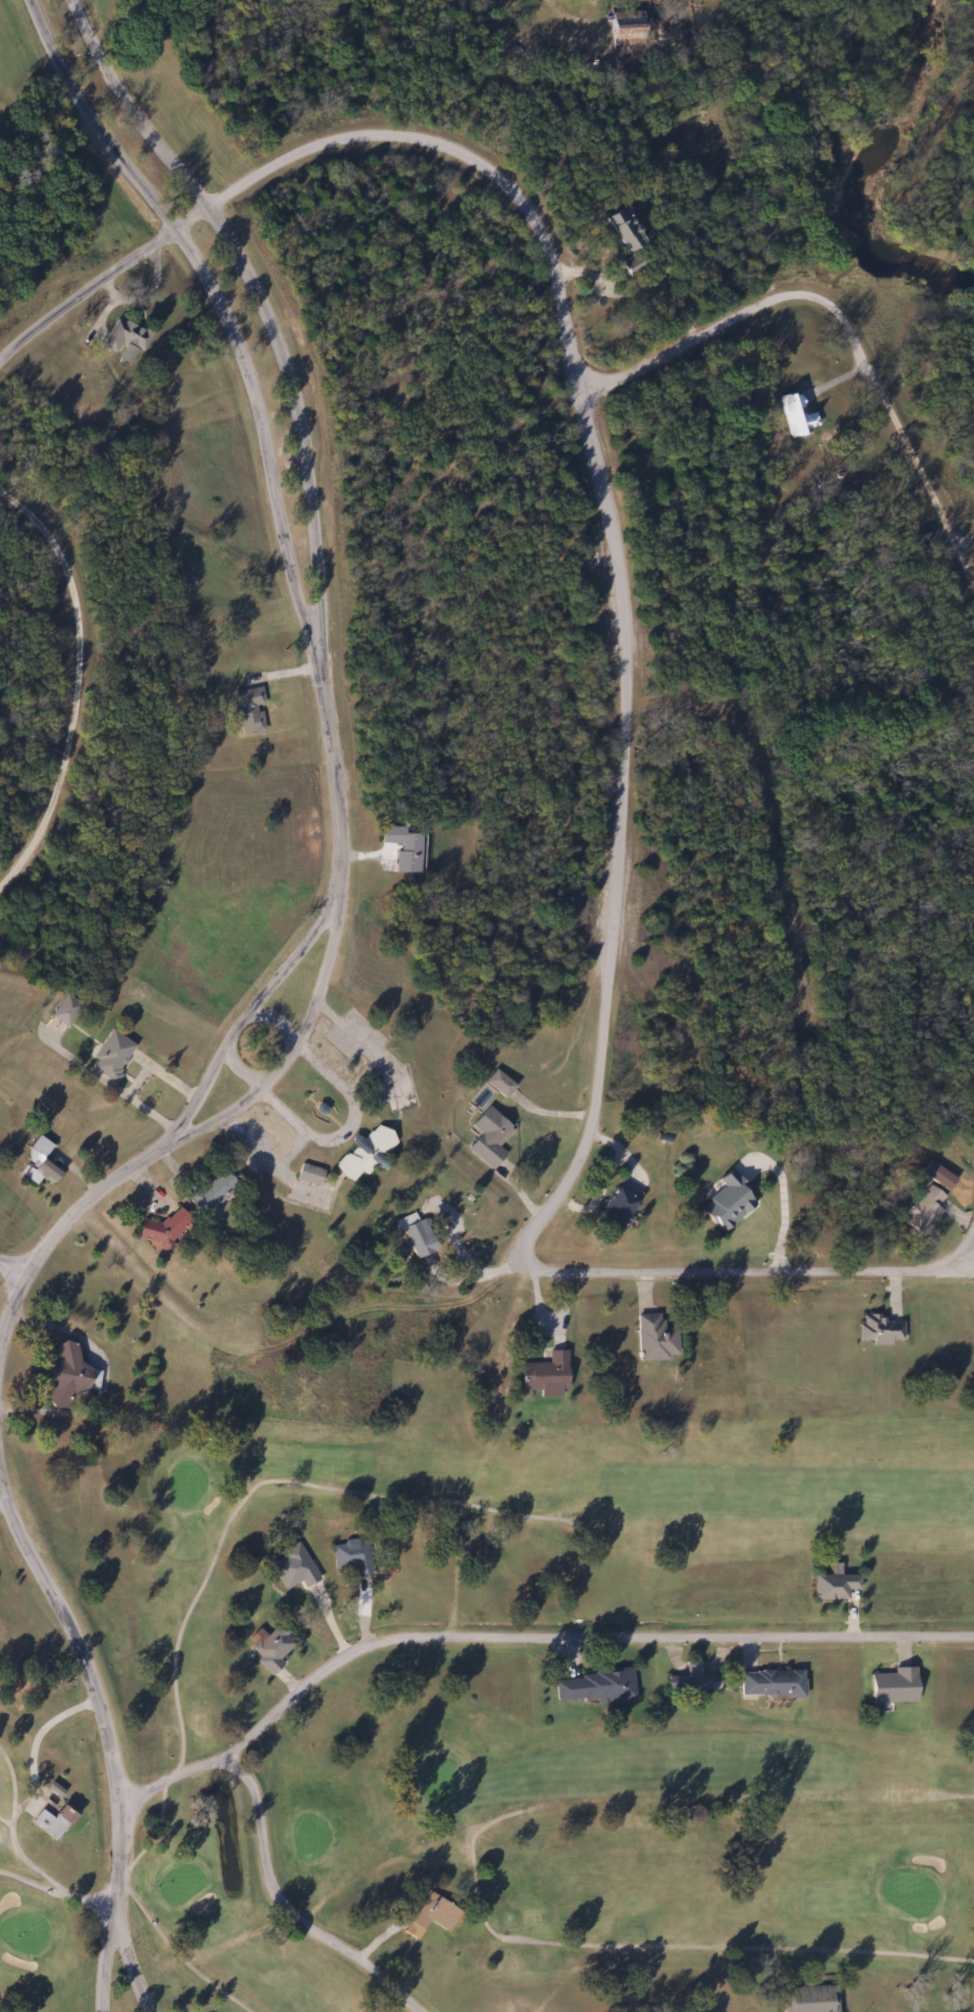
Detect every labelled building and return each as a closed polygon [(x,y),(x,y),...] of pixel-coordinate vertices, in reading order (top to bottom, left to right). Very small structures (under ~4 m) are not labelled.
[(640,13),(611,13),(611,42),(640,42),(640,13)] [(638,239),(614,205),(595,218),(619,252),(638,239)] [(100,346),(114,353),(120,341),(143,352),(151,334),(113,317),(100,346)] [(129,364),(136,353),(125,347),(118,358),(129,364)] [(783,395),(794,436),(808,432),(796,392),(783,395)] [(231,692),(240,735),(266,730),(257,687),(231,692)] [(394,872),(421,873),(421,833),(401,833),(401,826),(378,826),(378,843),(394,843),(394,872)] [(68,1027),(79,1002),(60,994),(49,1018),(68,1027)] [(90,1058),(95,1061),(90,1068),(112,1082),(134,1047),(108,1030),(90,1058)] [(503,1098),(514,1086),(496,1069),(485,1080),(503,1098)] [(468,1148),(491,1169),(504,1154),(496,1146),(511,1128),(487,1106),(471,1125),(480,1133),(468,1148)] [(395,1144),(377,1124),(359,1141),(368,1151),(361,1157),(353,1147),(332,1166),(350,1185),(395,1144)] [(49,1184),(60,1169),(42,1157),(51,1145),(36,1135),(27,1147),(32,1151),(27,1159),(31,1163),(22,1176),(34,1184),(39,1177),(49,1184)] [(323,1170),(300,1162),(295,1179),(318,1186),(323,1170)] [(219,1208),(214,1203),(235,1185),(221,1168),(185,1200),(203,1221),(219,1208)] [(755,1200),(726,1171),(716,1180),(723,1186),(698,1210),(721,1233),(755,1200)] [(939,1211),(935,1208),(943,1197),(925,1184),(900,1221),(922,1236),(939,1211)] [(619,1230),(635,1200),(613,1188),(597,1218),(619,1230)] [(142,1217),(135,1237),(171,1251),(185,1214),(171,1209),(165,1226),(142,1217)] [(415,1258),(435,1249),(421,1219),(401,1228),(415,1258)] [(636,1314),(636,1361),(673,1360),(673,1328),(659,1328),(659,1314),(636,1314)] [(901,1322),(881,1322),(881,1315),(860,1315),(860,1341),(871,1341),(871,1345),(891,1345),(891,1341),(901,1341),(901,1322)] [(98,1390),(98,1371),(76,1364),(76,1345),(69,1342),(56,1342),(55,1361),(55,1364),(40,1364),(38,1372),(37,1377),(51,1381),(51,1383),(47,1396),(47,1405),(59,1408),(66,1408),(72,1390),(98,1390)] [(539,1397),(564,1397),(564,1350),(548,1350),(548,1363),(521,1363),(521,1390),(539,1390),(539,1397)] [(355,1576),(370,1575),(367,1539),(333,1542),(334,1566),(354,1565),(355,1576)] [(302,1542),(280,1552),(283,1557),(272,1562),(284,1589),(302,1581),(305,1586),(319,1580),(302,1542)] [(252,1647),(260,1658),(257,1660),(269,1675),(283,1664),(278,1657),(295,1643),(280,1625),(252,1647)] [(702,1662),(685,1662),(685,1690),(715,1690),(715,1674),(702,1674),(702,1662)] [(914,1667),(893,1667),(893,1674),(869,1674),(869,1703),(914,1703),(914,1667)] [(596,1698),(596,1703),(633,1700),(631,1670),(554,1677),(556,1701),(596,1698)] [(740,1671),(740,1697),(801,1697),(801,1671),(740,1671)] [(40,1809),(31,1823),(57,1840),(76,1809),(62,1801),(52,1816),(40,1809)] [(408,1920),(421,1929),(428,1920),(444,1931),(458,1912),(428,1891),(408,1920)] [(836,1987),(784,1987),(784,2011),(836,2011),(836,1987)]
